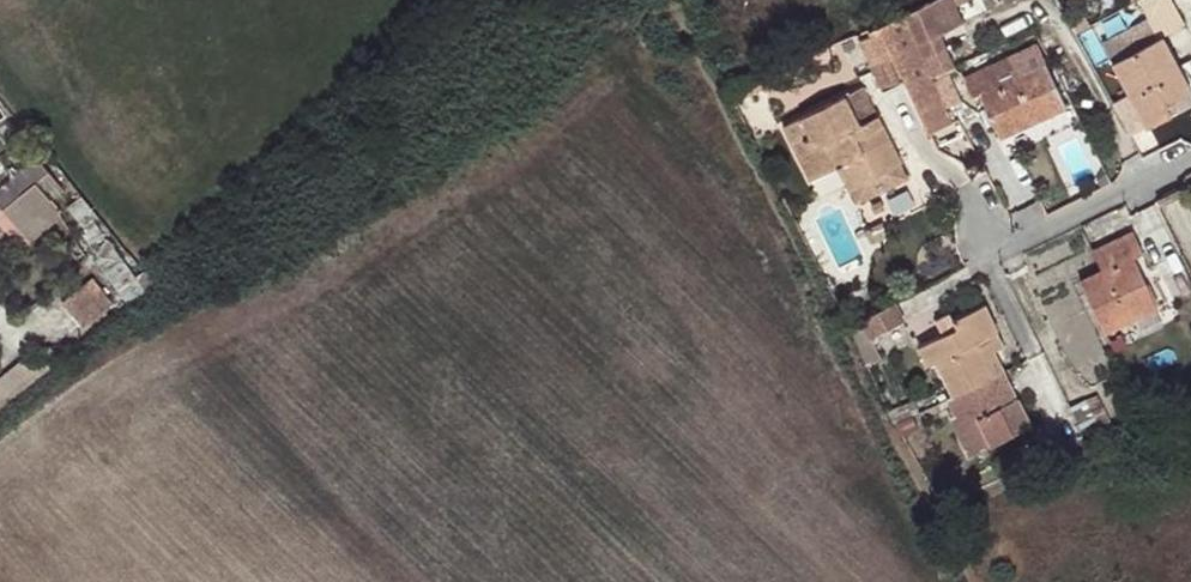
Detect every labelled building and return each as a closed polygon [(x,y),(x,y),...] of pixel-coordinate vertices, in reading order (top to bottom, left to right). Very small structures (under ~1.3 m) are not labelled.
[(1152,0),(1128,0),(1133,12),(1138,10),(1141,23),(1151,22),(1148,7),(1154,5),(1152,0)] [(927,3),(902,13),(903,15),(930,75),(954,63),(927,3)] [(951,121),(930,75),(903,15),(868,31),(870,38),(858,43),(880,91),(903,81),(908,94),(926,133),(951,121)] [(1127,93),(1110,102),(1127,133),(1166,112),(1162,101),(1188,89),(1161,39),(1113,63),(1127,93)] [(1022,113),(1027,124),(1064,107),(1044,63),(1013,76),(1005,57),(961,77),(969,97),(977,93),(993,127),(1022,113)] [(886,103),(908,94),(903,81),(880,91),(886,103)] [(1188,89),(1162,101),(1166,112),(1190,100),(1190,87),(1188,89)] [(897,163),(862,90),(786,127),(809,176),(834,165),(847,188),(851,186),(856,198),(901,177),(894,164),(897,163)] [(998,137),(1027,124),(1022,113),(993,127),(998,137)] [(36,159),(0,188),(0,206),(27,241),(59,215),(48,200),(61,188),(36,159)] [(77,220),(90,209),(79,196),(66,207),(77,220)] [(96,215),(90,209),(77,220),(82,225),(96,215)] [(885,236),(880,224),(871,229),(873,233),(867,237),(870,243),(885,236)] [(1125,260),(1133,257),(1141,254),(1131,232),(1091,250),(1101,271),(1081,281),(1104,331),(1156,306),(1144,281),(1137,284),(1125,260)] [(1144,281),(1133,257),(1125,260),(1137,284),(1144,281)] [(79,327),(115,307),(97,277),(62,297),(79,327)] [(902,321),(893,303),(861,320),(869,339),(902,321)] [(933,361),(949,396),(989,377),(972,342),(994,332),(981,306),(950,321),(954,328),(916,347),(925,366),(933,361)] [(861,320),(848,326),(865,364),(878,358),(869,339),(861,320)] [(989,377),(1003,371),(995,356),(1002,346),(994,332),(972,342),(989,377)] [(1125,345),(1121,337),(1108,342),(1111,350),(1125,345)] [(0,375),(0,395),(5,401),(8,399),(29,382),(40,373),(25,354),(0,375)] [(1015,397),(1003,371),(989,377),(1002,405),(1016,398),(1015,397)] [(949,396),(945,398),(954,415),(949,416),(967,454),(1027,426),(1016,398),(1002,405),(989,377),(949,396)] [(1069,407),(1085,440),(1112,428),(1096,395),(1069,407)]
